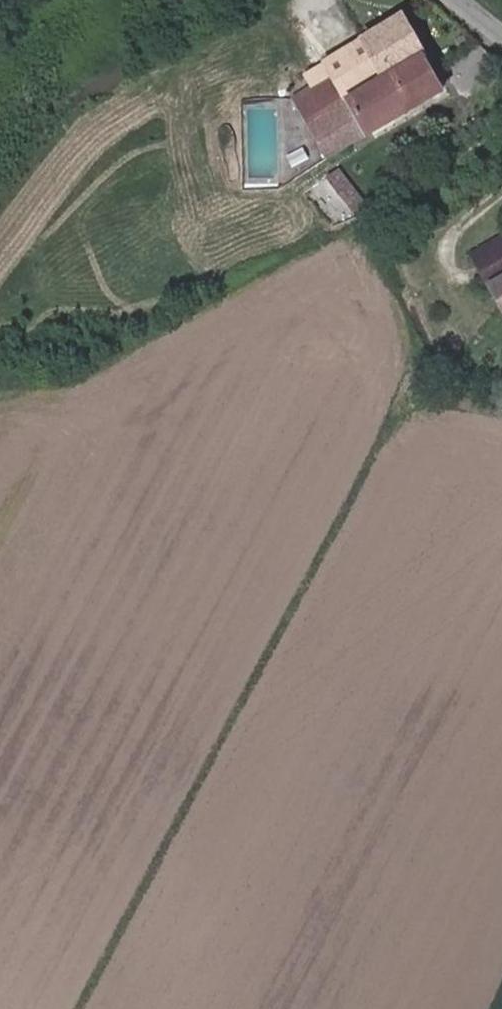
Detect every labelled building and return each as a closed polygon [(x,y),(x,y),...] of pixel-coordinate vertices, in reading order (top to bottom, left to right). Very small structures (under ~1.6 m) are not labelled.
[(318,111),(334,139),(453,69),(415,5),(335,52),(343,68),(354,89),(318,111)] [(354,89),(343,68),(307,88),(318,111),(354,89)] [(343,167),(328,177),(356,218),(371,208),(343,167)] [(490,244),(501,266),(501,238),(490,244)]
